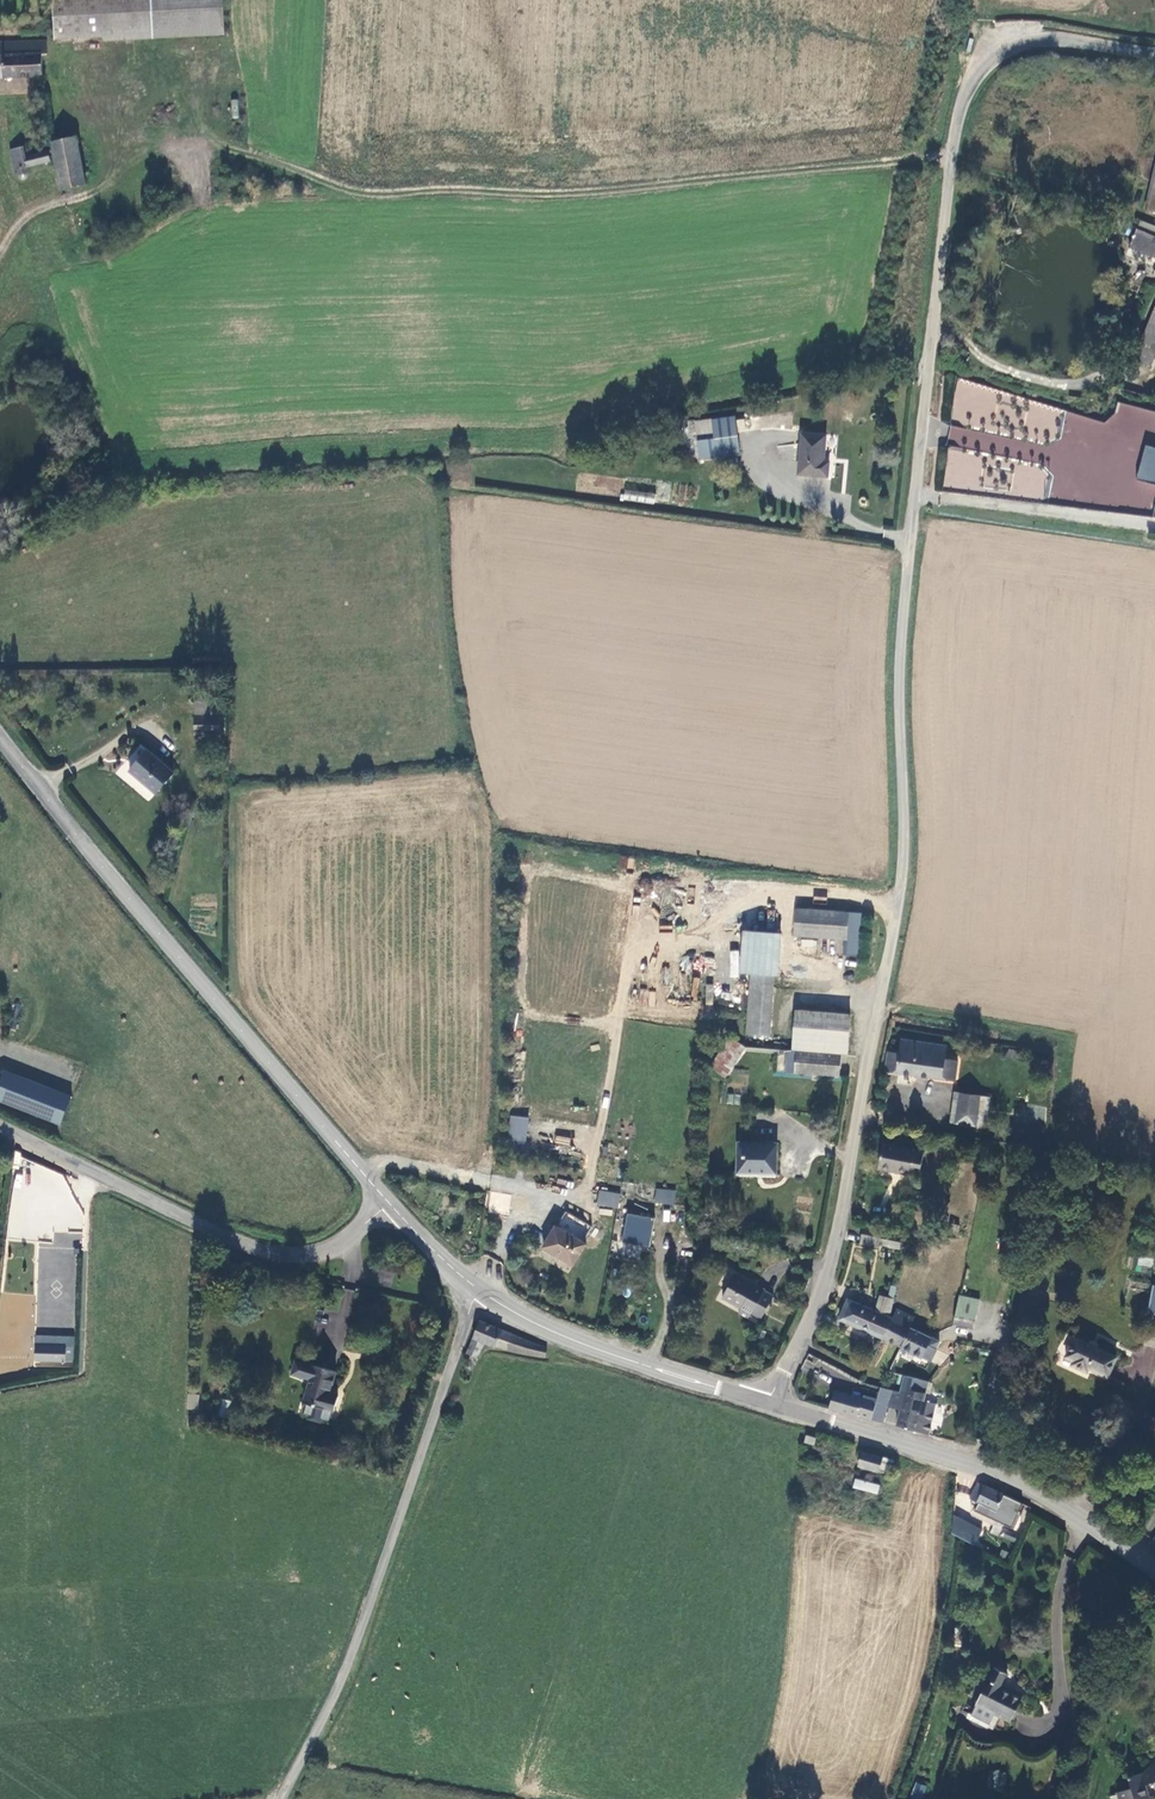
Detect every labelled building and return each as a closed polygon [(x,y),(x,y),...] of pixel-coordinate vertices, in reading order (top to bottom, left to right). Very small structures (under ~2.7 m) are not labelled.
[(106,36),(105,0),(55,0),(57,39),(106,36)] [(106,36),(227,30),(226,0),(105,0),(106,36)] [(47,52),(47,41),(0,40),(0,77),(45,76),(44,52),(47,52)] [(69,188),(95,182),(82,136),(58,141),(69,188)] [(32,168),(55,163),(52,151),(31,156),(28,146),(15,149),(16,151),(20,171),(24,170),(24,172),(25,174),(26,176),(29,176),(31,176),(33,175),(34,173),(34,170),(33,168),(32,168)] [(1145,209),(1154,212),(1154,175),(1145,209)] [(1139,221),(1129,247),(1153,256),(1154,253),(1154,228),(1139,221)] [(1131,359),(1144,364),(1154,369),(1154,303),(1131,359)] [(734,418),(693,420),(695,459),(736,456),(734,418)] [(798,431),(794,472),(824,474),(825,459),(821,459),(823,433),(798,431)] [(1144,446),(1137,480),(1154,484),(1154,448),(1144,446)] [(1140,480),(1136,491),(1129,488),(1125,503),(1146,510),(1154,485),(1140,480)] [(159,794),(178,776),(147,748),(129,767),(159,794)] [(846,953),(858,954),(862,911),(794,906),(792,933),(848,937),(846,953)] [(735,971),(750,973),(745,1031),(771,1033),(776,975),(778,975),(781,938),(781,933),(739,929),(735,971)] [(794,1008),(790,1050),(797,1050),(844,1055),(846,1055),(850,1013),(794,1008)] [(947,1044),(901,1036),(898,1053),(889,1051),(886,1068),(954,1079),(958,1058),(945,1056),(947,1044)] [(725,1077),(745,1047),(730,1037),(710,1067),(725,1077)] [(1009,1048),(1007,1056),(1016,1058),(1018,1050),(1009,1048)] [(844,1055),(797,1050),(789,1050),(782,1049),(781,1068),(842,1073),(844,1055)] [(0,1079),(0,1102),(59,1124),(70,1096),(3,1071),(0,1079)] [(975,1125),(979,1094),(952,1091),(949,1122),(957,1123),(975,1125)] [(727,1103),(739,1104),(740,1095),(728,1094),(727,1103)] [(986,1126),(990,1095),(979,1094),(975,1125),(986,1126)] [(510,1134),(508,1147),(521,1149),(522,1136),(510,1134)] [(556,1135),(554,1143),(570,1146),(571,1138),(556,1135)] [(916,1171),(921,1149),(910,1147),(910,1145),(878,1139),(874,1165),(916,1171)] [(759,1176),(773,1176),(774,1143),(734,1141),(733,1169),(759,1170),(759,1176)] [(15,1184),(26,1183),(26,1174),(15,1174),(15,1184)] [(1075,1179),(1063,1176),(1058,1193),(1070,1196),(1075,1179)] [(656,1202),(674,1204),(675,1191),(657,1189),(656,1202)] [(621,1194),(601,1190),(598,1203),(618,1208),(621,1194)] [(488,1213),(500,1215),(502,1200),(490,1198),(488,1213)] [(552,1223),(555,1224),(543,1247),(575,1262),(586,1240),(575,1234),(580,1222),(613,1227),(616,1216),(572,1211),(571,1217),(558,1211),(552,1223)] [(620,1227),(619,1235),(646,1238),(648,1220),(616,1216),(613,1227),(620,1227)] [(889,1224),(872,1222),(870,1235),(887,1237),(889,1224)] [(949,1236),(957,1237),(960,1225),(951,1224),(949,1236)] [(887,1237),(870,1235),(869,1243),(886,1245),(887,1237)] [(1138,1257),(1137,1265),(1152,1266),(1153,1258),(1138,1257)] [(759,1318),(772,1295),(761,1289),(762,1287),(752,1282),(750,1284),(732,1274),(724,1285),(726,1287),(720,1297),(738,1306),(737,1312),(748,1317),(750,1314),(759,1318)] [(1150,1286),(1145,1309),(1154,1311),(1154,1287),(1150,1286)] [(960,1292),(954,1320),(975,1324),(981,1297),(960,1292)] [(886,1317),(890,1298),(878,1295),(876,1310),(844,1296),(833,1319),(839,1322),(883,1341),(891,1319),(886,1317)] [(891,1319),(883,1341),(902,1349),(910,1328),(913,1318),(895,1310),(891,1319)] [(543,1358),(548,1347),(477,1318),(463,1351),(478,1357),(486,1340),(496,1344),(498,1339),(535,1354),(542,1357),(543,1358)] [(931,1361),(940,1341),(910,1328),(902,1349),(931,1361)] [(1071,1334),(1062,1354),(1071,1358),(1068,1362),(1085,1370),(1086,1366),(1103,1374),(1112,1354),(1071,1334)] [(37,1359),(75,1360),(76,1337),(37,1336),(37,1359)] [(334,1372),(293,1360),(288,1377),(306,1382),(298,1411),(329,1420),(335,1398),(328,1395),(334,1372)] [(902,1393),(898,1408),(895,1423),(937,1433),(944,1404),(921,1399),(926,1380),(903,1375),(898,1392),(902,1393)] [(890,1389),(878,1385),(874,1398),(870,1416),(881,1419),(885,1405),(890,1389)] [(890,1389),(885,1405),(890,1406),(898,1408),(902,1393),(898,1392),(894,1391),(890,1389)] [(870,1416),(874,1398),(861,1395),(860,1397),(830,1391),(827,1406),(837,1409),(836,1411),(858,1417),(859,1414),(870,1416)] [(804,1442),(814,1445),(816,1438),(806,1435),(804,1442)] [(884,1472),(888,1457),(859,1449),(855,1464),(884,1472)] [(852,1488),(878,1494),(880,1485),(855,1478),(852,1488)] [(1008,1516),(1016,1499),(982,1484),(974,1501),(1008,1516)] [(982,1529),(952,1513),(952,1535),(974,1546),(982,1529)] [(1119,1652),(1112,1672),(1119,1674),(1126,1654),(1119,1652)] [(1023,1695),(1002,1684),(1008,1672),(994,1664),(976,1702),(1000,1713),(1010,1720),(1023,1695)] [(1000,1713),(976,1702),(970,1714),(967,1713),(965,1719),(992,1731),(1000,1713)] [(1121,1798),(1152,1798),(1146,1781),(1154,1778),(1154,1757),(1150,1762),(1141,1768),(1131,1771),(1129,1772),(1132,1783),(1118,1788),(1121,1798)] [(926,1785),(914,1783),(911,1798),(923,1798),(926,1785)]
